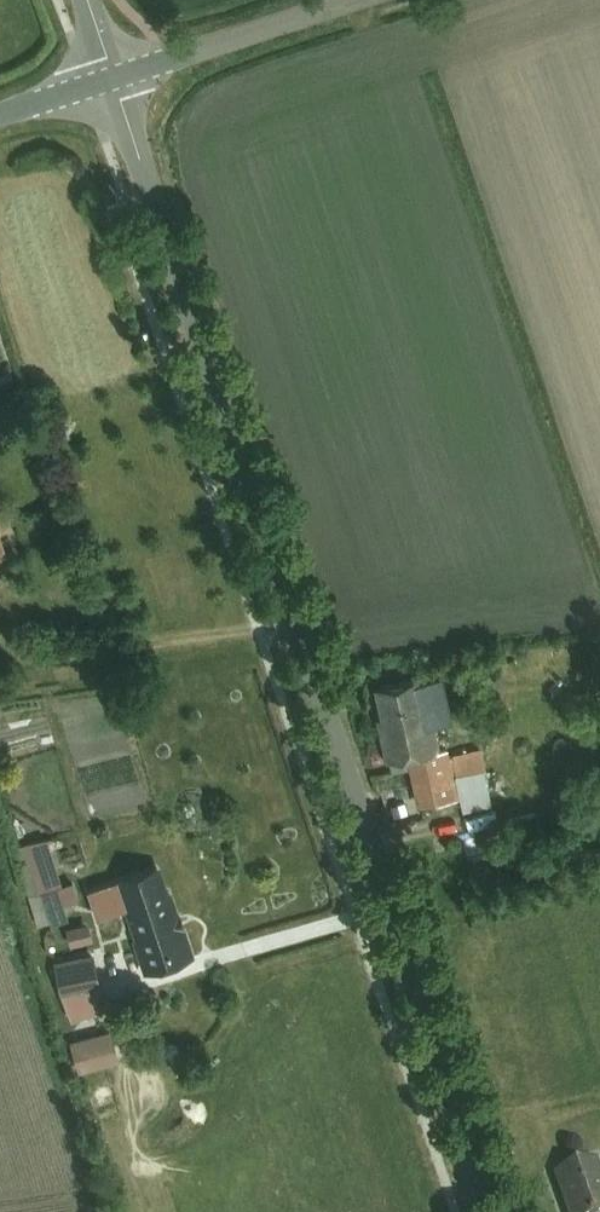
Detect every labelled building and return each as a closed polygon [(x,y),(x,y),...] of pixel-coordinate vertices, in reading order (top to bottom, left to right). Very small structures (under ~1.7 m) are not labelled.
[(8,548),(0,522),(0,551),(8,548)] [(421,674),(375,683),(383,727),(380,728),(386,758),(413,753),(422,800),(498,786),(490,743),(457,749),(457,745),(441,748),(436,722),(431,723),(421,674)] [(66,899),(82,896),(77,877),(64,880),(52,833),(19,841),(40,923),(70,916),(66,899)] [(169,890),(159,861),(85,886),(95,918),(128,907),(138,934),(132,936),(144,969),(195,952),(173,888),(169,890)] [(72,940),(95,939),(93,921),(70,922),(72,940)] [(94,947),(55,958),(71,1017),(110,1006),(94,947)] [(116,1028),(73,1035),(78,1068),(121,1060),(116,1028)] [(554,1171),(567,1211),(599,1211),(599,1164),(598,1157),(554,1171)]
